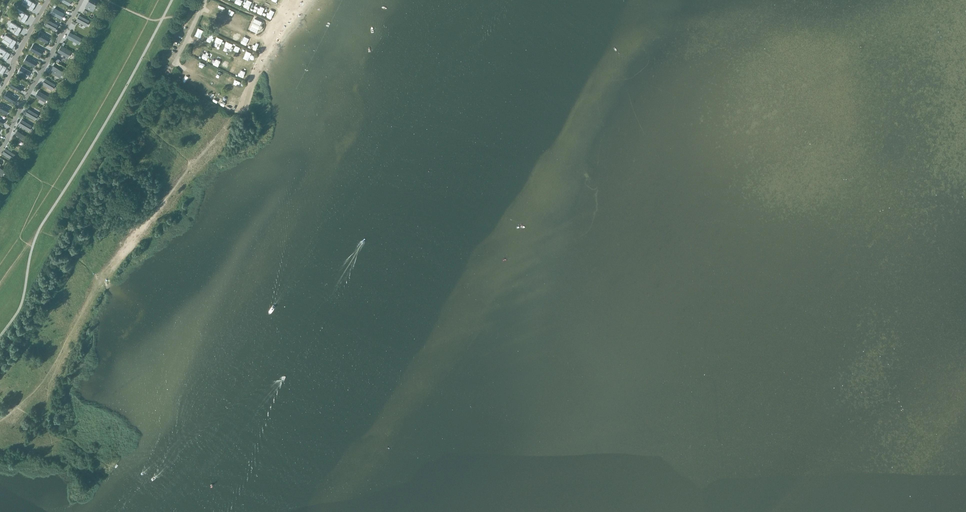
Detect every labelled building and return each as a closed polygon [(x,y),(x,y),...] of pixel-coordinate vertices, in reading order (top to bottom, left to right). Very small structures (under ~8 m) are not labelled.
[(36,4),(30,0),(24,0),(23,1),(30,6),(28,9),(32,11),(36,4)] [(85,7),(89,10),(92,11),(93,11),(94,9),(95,7),(95,8),(96,6),(95,6),(97,3),(92,0),(89,0),(85,7)] [(54,8),(51,14),(61,19),(64,14),(54,8)] [(24,22),(29,15),(18,9),(15,13),(23,17),(21,20),(24,22)] [(79,15),(76,21),(86,26),(89,21),(79,15)] [(263,22),(255,18),(253,22),(254,22),(252,26),(251,26),(250,29),(258,33),(259,29),(262,31),(264,27),(261,26),(263,22)] [(48,20),(45,25),(55,31),(58,25),(48,20)] [(17,35),(22,28),(11,22),(8,26),(16,30),(14,33),(17,35)] [(40,32),(37,38),(47,43),(50,38),(40,32)] [(70,32),(67,37),(71,40),(77,43),(80,38),(74,34),(70,32)] [(12,48),(16,41),(6,35),(3,38),(11,43),(9,46),(12,48)] [(33,45),(30,50),(40,55),(43,50),(33,45)] [(61,46),(58,52),(68,57),(69,55),(70,54),(71,52),(61,46)] [(10,53),(0,47),(0,53),(4,55),(2,58),(6,60),(10,53)] [(27,56),(24,61),(34,67),(37,62),(27,56)] [(21,66),(18,73),(27,78),(31,71),(21,66)] [(53,66),(50,71),(60,77),(63,72),(53,66)] [(45,79),(42,84),(52,90),(55,85),(45,79)] [(12,82),(10,86),(20,92),(22,88),(12,82)] [(39,91),(35,96),(45,102),(48,97),(39,91)] [(7,92),(4,97),(14,103),(17,98),(7,92)] [(227,101),(225,106),(230,109),(233,104),(227,101)] [(7,114),(10,109),(0,104),(0,111),(7,114)] [(28,109),(25,114),(35,120),(38,115),(28,109)] [(22,120),(19,125),(28,131),(32,125),(22,120)] [(17,130),(15,134),(25,141),(28,137),(17,130)] [(6,148),(2,153),(12,160),(16,154),(6,148)]
